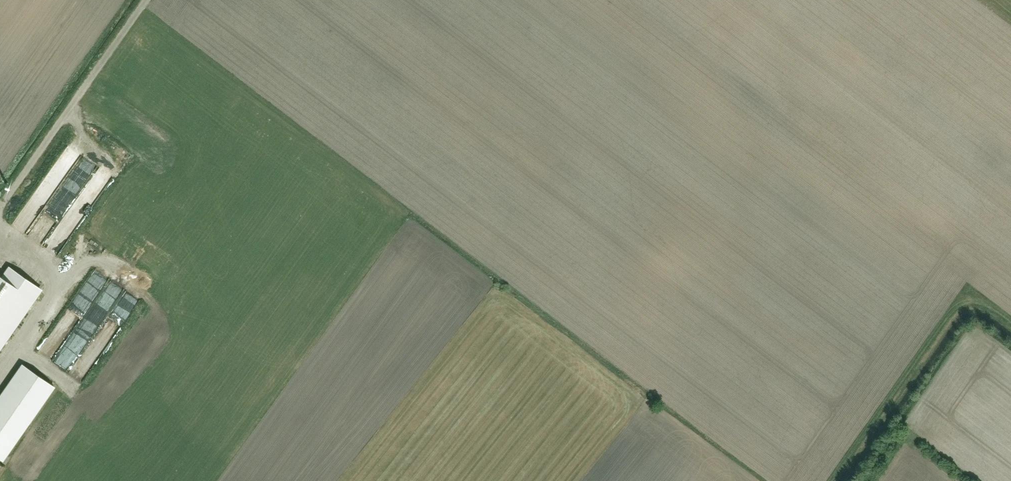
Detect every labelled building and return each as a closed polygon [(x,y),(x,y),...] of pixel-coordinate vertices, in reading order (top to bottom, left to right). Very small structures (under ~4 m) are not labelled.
[(49,171),(61,179),(77,157),(65,148),(49,171)] [(78,168),(58,191),(62,194),(72,183),(77,187),(87,176),(78,168)] [(94,267),(76,297),(87,303),(105,273),(94,267)] [(40,289),(10,268),(3,278),(0,277),(0,347),(40,289)] [(41,348),(51,355),(73,322),(62,315),(41,348)] [(94,361),(118,326),(109,320),(84,354),(94,361)] [(2,460),(54,386),(24,365),(0,399),(0,459),(2,460)]
